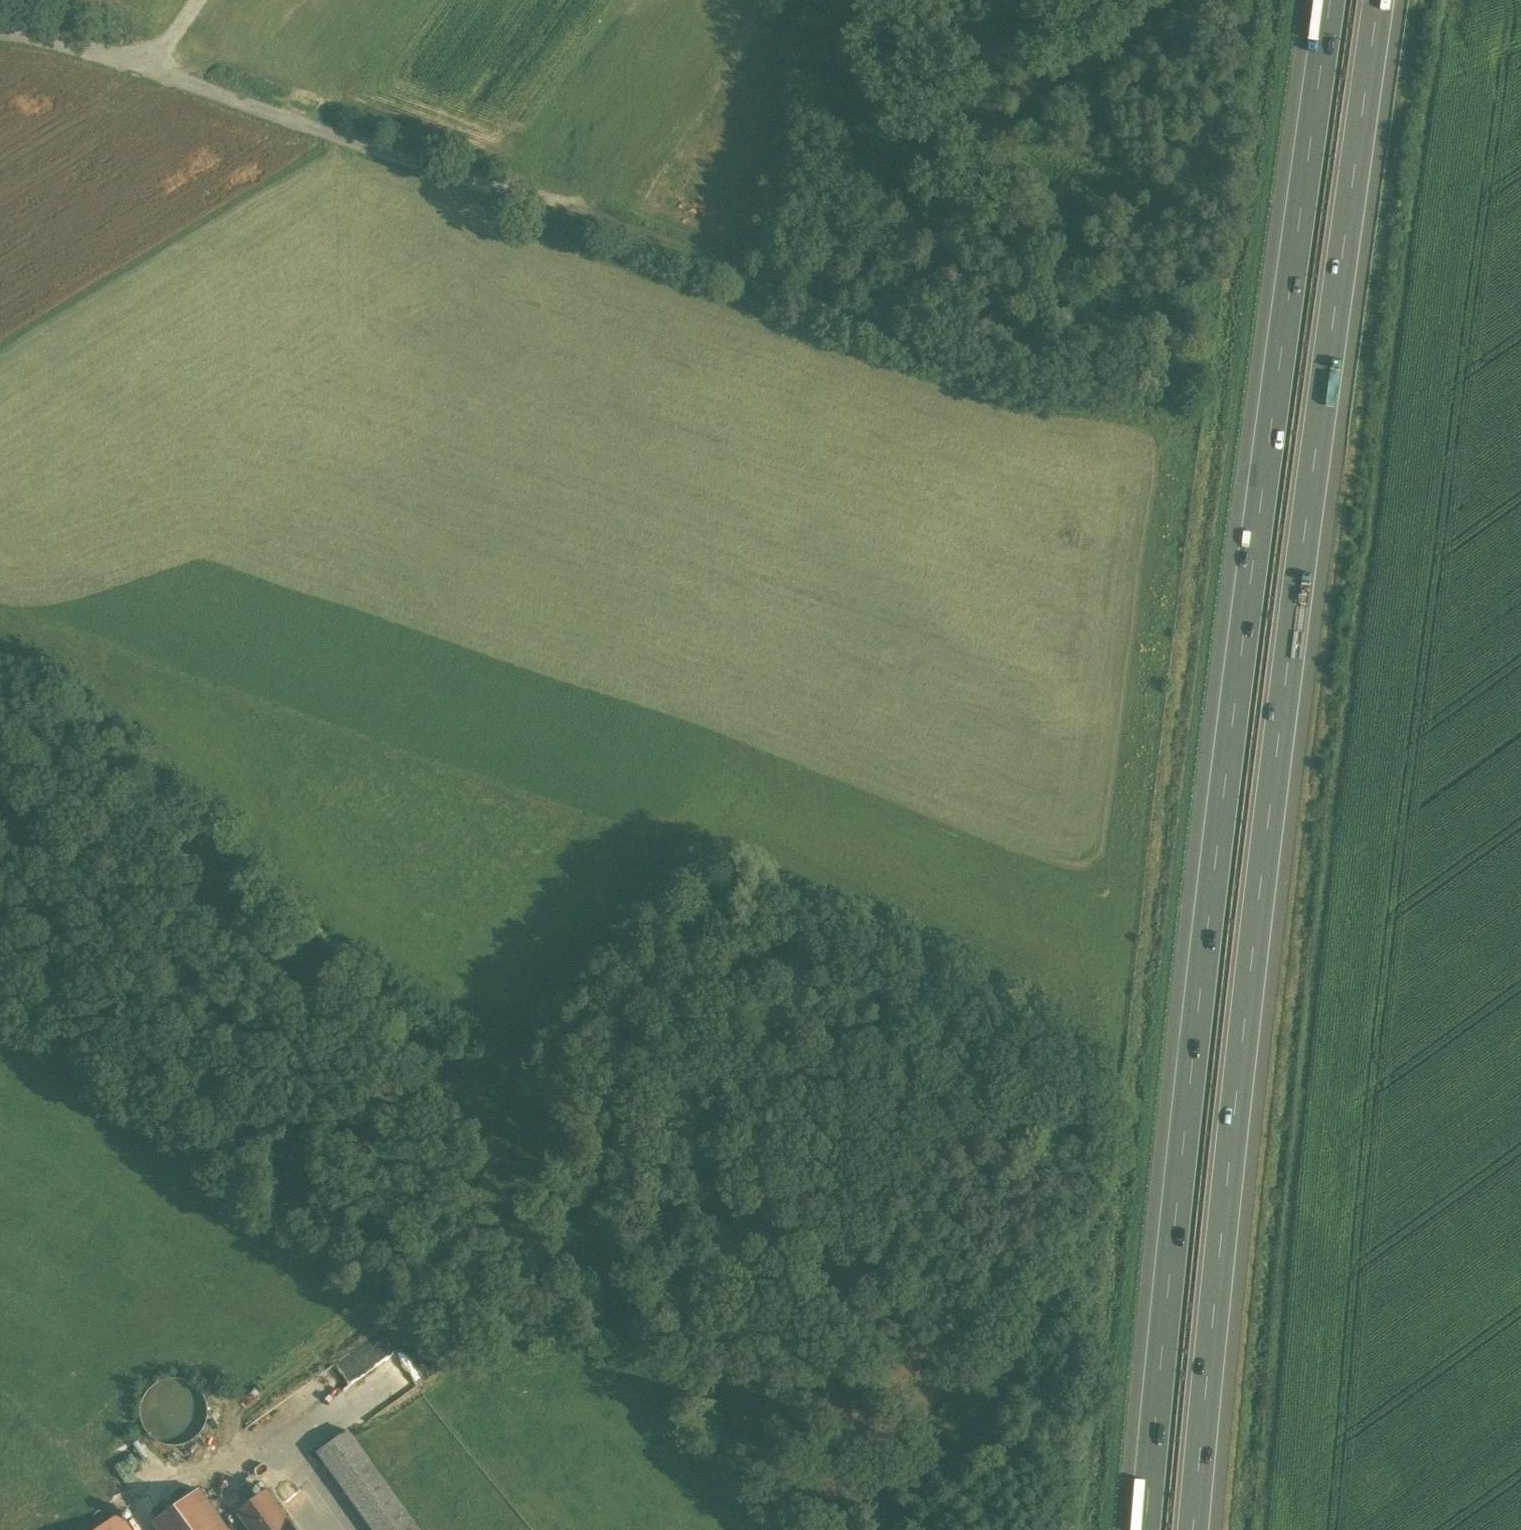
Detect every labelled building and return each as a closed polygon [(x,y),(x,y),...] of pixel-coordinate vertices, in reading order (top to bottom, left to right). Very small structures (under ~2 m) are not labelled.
[(165,1444),(177,1445),(188,1442),(198,1435),(205,1425),(208,1414),(207,1402),(202,1391),(194,1382),(183,1377),(171,1376),(159,1379),(149,1386),(143,1396),(139,1408),(140,1419),(145,1430),(154,1439),(165,1444)] [(347,1430),(318,1450),(375,1529),(419,1529),(355,1440),(347,1430)] [(160,1529),(228,1529),(199,1488),(154,1521),(160,1529)] [(267,1489),(236,1511),(249,1529),(296,1529),(267,1489)] [(119,1514),(97,1529),(130,1529),(119,1514)]
